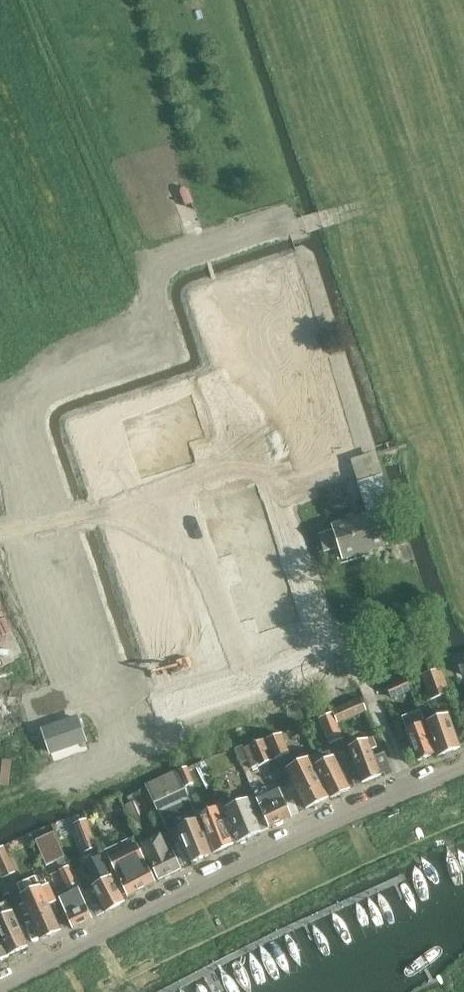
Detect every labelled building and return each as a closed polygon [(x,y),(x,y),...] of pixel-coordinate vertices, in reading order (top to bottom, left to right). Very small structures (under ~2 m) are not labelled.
[(246,413),(281,403),(298,463),(319,457),(318,452),(337,446),(307,342),(232,364),(246,413)] [(160,453),(195,447),(189,411),(154,417),(160,453)] [(352,461),(360,484),(383,477),(376,454),(352,461)] [(387,546),(377,514),(393,509),(383,477),(360,484),(369,516),(336,526),(334,527),(335,530),(341,547),(344,559),(387,546)] [(341,547),(335,530),(320,534),(325,552),(341,547)] [(451,694),(441,669),(421,676),(431,701),(451,694)] [(411,689),(407,680),(387,688),(392,698),(411,689)] [(338,722),(366,709),(361,699),(333,712),(338,722)] [(344,740),(333,714),(320,720),(331,745),(344,740)] [(461,749),(448,714),(427,722),(439,753),(440,757),(461,749)] [(43,730),(51,753),(85,741),(78,719),(43,730)] [(437,754),(425,723),(406,730),(418,761),(421,760),(437,754)] [(265,741),(274,761),(291,754),(283,735),(265,741)] [(382,775),(374,757),(372,750),(378,747),(374,738),(368,741),(368,740),(349,748),(363,782),(364,784),(382,776),(382,775)] [(265,741),(263,741),(245,750),(250,762),(253,769),(258,767),(259,768),(274,761),(265,741)] [(250,762),(245,750),(244,748),(237,751),(243,765),(250,762)] [(394,774),(385,752),(374,757),(382,775),(384,774),(386,778),(390,776),(394,774)] [(350,789),(335,757),(315,766),(330,797),(332,800),(351,790),(350,789)] [(330,798),(312,765),(291,776),(294,781),(308,809),(330,798)] [(188,770),(180,774),(187,788),(194,785),(188,770)] [(198,819),(179,774),(147,789),(168,834),(173,832),(179,829),(178,828),(198,819)] [(293,818),(280,790),(257,800),(270,828),(293,818)] [(241,842),(229,815),(227,809),(223,800),(197,812),(203,827),(215,854),(238,844),(241,842)] [(262,833),(248,800),(227,809),(229,815),(241,842),(262,833)] [(144,816),(136,801),(125,807),(133,822),(144,816)] [(213,855),(198,819),(178,828),(179,829),(193,863),(213,855)] [(99,846),(87,820),(75,825),(87,851),(99,846)] [(66,858),(55,833),(36,841),(47,866),(66,858)] [(182,870),(175,854),(170,856),(161,837),(143,846),(160,880),(182,870)] [(157,882),(136,840),(103,856),(118,885),(122,883),(129,898),(157,883),(157,882)] [(6,848),(0,851),(0,866),(6,878),(17,873),(6,848)] [(124,901),(102,857),(83,867),(96,893),(106,912),(125,903),(124,901)] [(94,918),(81,890),(80,888),(70,867),(60,871),(69,889),(70,889),(72,894),(60,900),(72,925),(74,929),(94,919),(94,918)] [(0,881),(0,890),(8,887),(5,879),(0,881)] [(22,896),(26,905),(31,916),(41,939),(41,940),(62,931),(62,930),(61,930),(57,921),(64,917),(56,901),(48,884),(22,896)] [(12,894),(9,887),(2,890),(5,897),(12,894)] [(13,912),(12,913),(7,901),(0,905),(0,933),(10,956),(29,948),(28,946),(13,912)] [(27,918),(31,916),(26,905),(22,907),(27,918)] [(0,937),(0,963),(10,958),(0,937)]
